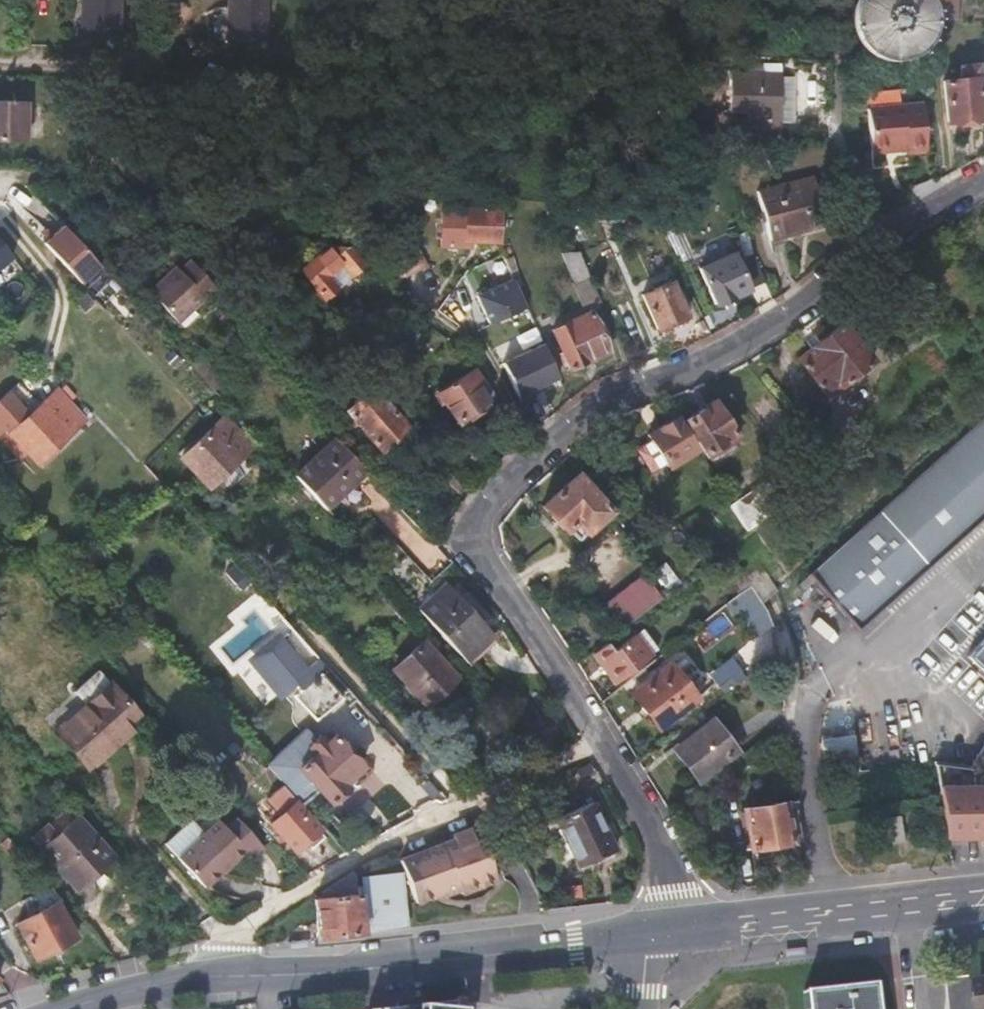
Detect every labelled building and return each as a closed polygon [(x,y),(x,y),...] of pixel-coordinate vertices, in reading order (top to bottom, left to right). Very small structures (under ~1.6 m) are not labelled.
[(79,29),(119,30),(120,0),(80,0),(79,29)] [(227,39),(266,41),(266,0),(228,0),(227,39)] [(866,52),(873,54),(880,55),(888,55),(895,53),(902,50),(908,45),(913,40),(917,34),(920,27),(922,19),(922,12),(921,5),(919,0),(844,0),(843,2),(841,10),(841,17),(842,25),(844,32),(848,38),(853,44),(859,48),(866,52)] [(930,17),(955,18),(956,0),(920,0),(930,17)] [(780,62),(760,62),(761,73),(779,74),(780,62)] [(983,116),(977,63),(958,65),(960,78),(942,81),(947,121),(965,119),(983,116)] [(761,73),(729,73),(728,112),(745,112),(745,131),(778,131),(779,122),(784,122),(790,122),(791,76),(779,76),(779,74),(761,73)] [(0,100),(0,141),(27,142),(27,101),(0,100)] [(864,106),(868,144),(903,140),(904,146),(924,144),(922,122),(919,100),(864,106)] [(869,151),(904,146),(903,140),(868,144),(869,151)] [(924,150),(924,144),(904,146),(904,153),(924,150)] [(824,224),(812,176),(757,191),(768,239),(796,231),(824,224)] [(492,243),(493,210),(461,209),(460,242),(476,242),(492,243)] [(48,243),(85,283),(101,267),(65,228),(48,243)] [(16,254),(0,237),(0,269),(16,254)] [(350,274),(361,264),(348,248),(326,248),(299,270),(322,297),(334,287),(326,278),(342,265),(350,274)] [(589,275),(578,251),(561,252),(573,281),(584,309),(601,302),(589,275)] [(768,279),(760,251),(738,260),(734,253),(701,269),(717,302),(742,290),(768,279)] [(509,255),(502,257),(505,264),(523,305),(527,314),(534,311),(509,255)] [(215,287),(190,259),(179,269),(175,265),(148,290),(176,321),(195,304),(215,287)] [(523,305),(505,264),(490,270),(492,281),(499,297),(506,313),(523,305)] [(350,274),(342,265),(326,278),(334,287),(350,274)] [(685,316),(670,281),(642,294),(656,328),(670,322),(685,316)] [(93,301),(83,289),(74,297),(85,309),(93,301)] [(552,328),(570,366),(589,358),(608,350),(591,312),(552,328)] [(799,357),(829,395),(874,360),(845,322),(799,357)] [(555,375),(540,342),(499,360),(514,394),(514,393),(518,401),(525,398),(532,394),(529,387),(555,375)] [(190,363),(215,391),(224,380),(200,354),(190,363)] [(487,396),(466,365),(433,387),(453,418),(487,396)] [(344,409),(378,449),(404,426),(370,386),(344,409)] [(57,390),(42,403),(47,409),(62,395),(57,390)] [(62,395),(47,409),(42,403),(29,414),(8,392),(0,398),(0,430),(4,426),(10,432),(37,462),(84,420),(62,395)] [(684,417),(708,458),(738,440),(714,399),(699,408),(684,417)] [(181,455),(207,485),(251,445),(224,415),(181,455)] [(697,450),(676,415),(662,424),(648,432),(652,438),(637,448),(652,473),(667,465),(668,467),(697,450)] [(861,629),(983,521),(983,426),(814,575),(861,629)] [(333,436),(293,474),(297,479),(319,502),(325,509),(345,490),(365,471),(333,436)] [(600,482),(623,509),(639,495),(616,468),(600,482)] [(542,503),(565,529),(567,528),(579,539),(610,511),(577,473),(542,503)] [(747,527),(782,504),(767,481),(731,505),(747,527)] [(52,530),(40,515),(31,523),(43,537),(52,530)] [(764,602),(779,589),(758,558),(742,569),(744,572),(750,580),(752,584),(764,602)] [(750,580),(744,572),(734,580),(742,592),(752,584),(750,580)] [(643,573),(603,604),(613,616),(622,628),(662,598),(643,573)] [(416,608),(465,661),(492,635),(482,624),(463,603),(444,582),(438,588),(416,608)] [(775,624),(764,602),(752,584),(742,592),(737,596),(762,634),(775,624)] [(606,640),(592,651),(604,666),(616,681),(652,655),(636,634),(614,650),(606,640)] [(394,667),(426,703),(455,678),(422,641),(394,667)] [(757,642),(715,671),(725,686),(767,656),(757,642)] [(983,670),(983,643),(971,657),(983,670)] [(345,692),(325,668),(317,658),(292,679),(296,684),(290,689),(295,694),(300,689),(322,714),(345,692)] [(645,710),(658,728),(699,699),(673,662),(633,691),(645,710)] [(141,720),(98,670),(74,690),(87,705),(56,732),(88,766),(141,720)] [(688,765),(700,781),(738,751),(715,720),(676,749),(688,765)] [(269,767),(302,804),(319,788),(331,801),(346,786),(343,784),(361,768),(331,735),(324,742),(319,736),(315,739),(307,730),(269,767)] [(829,783),(868,780),(866,755),(827,758),(829,783)] [(277,804),(263,816),(294,850),(308,838),(315,845),(327,834),(281,784),(269,795),(277,804)] [(942,788),(948,836),(983,835),(983,788),(942,788)] [(796,799),(782,801),(788,841),(800,839),(796,799)] [(755,848),(788,841),(782,801),(748,808),(755,848)] [(579,865),(610,850),(589,803),(558,818),(579,865)] [(76,889),(112,856),(78,816),(41,849),(76,889)] [(252,858),(265,847),(237,817),(225,828),(216,817),(201,832),(191,821),(165,844),(175,855),(204,887),(245,850),(252,858)] [(403,860),(415,901),(445,893),(445,895),(462,889),(463,892),(499,882),(492,854),(486,855),(483,841),(479,843),(476,832),(456,838),(458,845),(403,860)] [(6,833),(0,839),(0,841),(7,850),(15,844),(6,833)] [(498,852),(492,854),(499,882),(506,880),(498,852)] [(332,936),(364,932),(356,870),(316,897),(320,937),(332,936)] [(399,918),(408,917),(402,874),(362,879),(368,932),(400,927),(399,918)] [(61,898),(49,884),(21,899),(30,914),(16,922),(35,958),(76,937),(57,901),(61,898)] [(409,926),(408,917),(399,918),(400,927),(409,926)] [(975,975),(948,977),(951,1008),(978,1008),(975,978),(975,975)] [(975,978),(978,1008),(983,1008),(983,977),(975,978)] [(801,992),(803,1008),(873,1008),(870,984),(801,992)] [(460,1001),(385,1008),(459,1008),(460,1001)]
